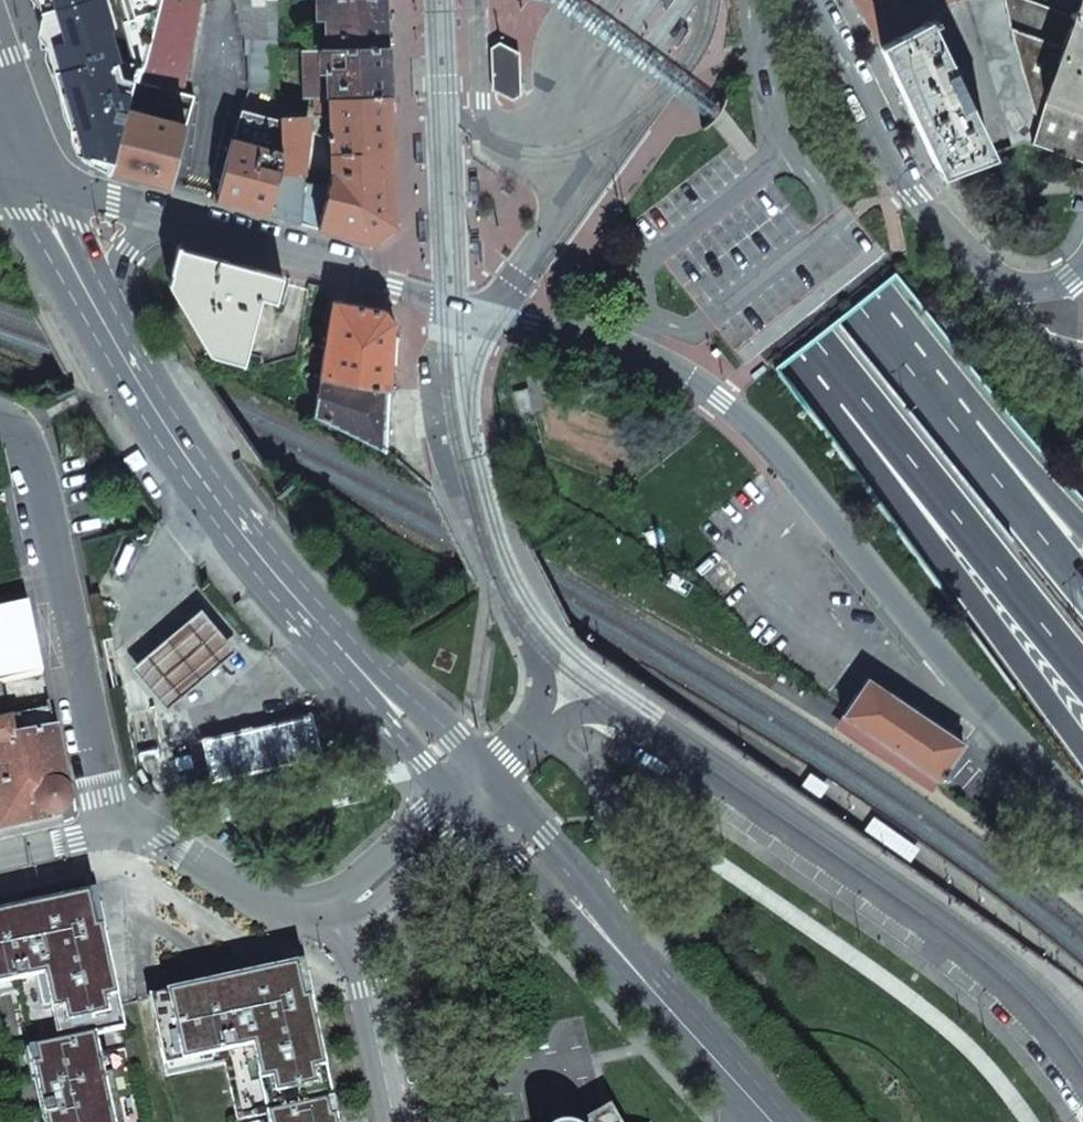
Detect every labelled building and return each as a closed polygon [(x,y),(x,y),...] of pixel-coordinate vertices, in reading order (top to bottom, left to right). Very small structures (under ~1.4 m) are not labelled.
[(71,137),(88,141),(106,146),(103,160),(111,162),(132,80),(139,82),(160,2),(161,0),(30,0),(31,0),(56,87),(67,125),(71,137)] [(204,0),(203,0),(160,2),(139,82),(185,96),(204,0)] [(277,36),(279,0),(238,0),(245,37),(277,36)] [(389,45),(388,0),(318,0),(319,18),(327,18),(328,48),(389,45)] [(566,0),(541,0),(712,121),(722,109),(566,0)] [(946,6),(945,0),(850,0),(875,43),(928,16),(946,6)] [(1014,147),(1030,143),(1033,144),(1038,117),(1013,43),(1010,29),(1003,0),(969,0),(1014,147)] [(1073,19),(1019,0),(1003,0),(1010,29),(1062,48),(1044,101),(1082,115),(1082,0),(1079,0),(1073,19)] [(929,20),(928,16),(875,43),(936,174),(941,172),(986,156),(923,24),(929,20)] [(688,31),(680,26),(669,42),(677,48),(686,34),(688,31)] [(1010,29),(1013,43),(1038,117),(1033,144),(1082,162),(1082,115),(1044,101),(1062,48),(1010,29)] [(279,98),(277,36),(245,37),(244,55),(247,55),(249,90),(279,98)] [(491,48),(493,90),(513,100),(521,95),(520,78),(520,66),(519,53),(499,43),(491,48)] [(329,97),(391,95),(391,90),(389,45),(328,48),(329,97)] [(329,97),(328,48),(304,49),(305,98),(329,97)] [(111,162),(108,172),(149,183),(169,188),(171,179),(193,98),(185,96),(139,82),(132,80),(111,162)] [(393,160),(391,95),(329,97),(331,170),(327,185),(317,228),(372,242),(394,225),(393,173),(393,160)] [(307,118),(280,120),(239,110),(218,191),(215,200),(263,212),(299,222),(307,118)] [(108,172),(111,162),(103,160),(106,146),(88,141),(84,155),(90,161),(95,166),(108,172)] [(425,146),(416,147),(416,167),(421,166),(426,166),(425,146)] [(327,185),(302,182),(299,222),(317,228),(327,185)] [(475,183),(471,184),(471,203),(481,203),(480,183),(475,183)] [(426,218),(416,218),(417,238),(422,238),(427,238),(426,218)] [(483,241),(473,241),(474,261),(484,260),(483,241)] [(275,302),(282,276),(237,264),(177,248),(171,272),(174,273),(218,347),(246,354),(261,298),(275,302)] [(392,345),(393,321),(389,315),(384,309),(332,300),(324,347),(311,345),(306,376),(319,378),(313,417),(337,429),(359,439),(385,451),(386,440),(388,401),(390,378),(392,345)] [(0,609),(0,684),(36,676),(43,674),(42,668),(29,611),(27,603),(0,609)] [(199,611),(130,668),(165,709),(234,652),(199,611)] [(899,699),(868,678),(848,707),(843,715),(939,780),(964,743),(899,699)] [(61,816),(66,809),(70,802),(50,708),(6,718),(7,724),(0,726),(0,830),(61,816)] [(202,739),(212,783),(322,757),(312,713),(299,716),(202,739)] [(939,780),(843,715),(835,728),(929,792),(939,780)] [(810,774),(801,788),(815,796),(819,799),(828,786),(810,774)] [(875,818),(866,832),(911,863),(920,849),(875,818)] [(0,915),(0,986),(16,983),(30,1050),(46,1121),(112,1121),(93,1036),(123,1030),(101,929),(96,930),(88,896),(30,909),(0,915)] [(151,998),(165,1066),(223,1054),(238,1120),(267,1114),(269,1121),(333,1121),(296,967),(265,973),(151,998)] [(610,1110),(608,1109),(602,1112),(586,1121),(616,1121),(610,1110)]
